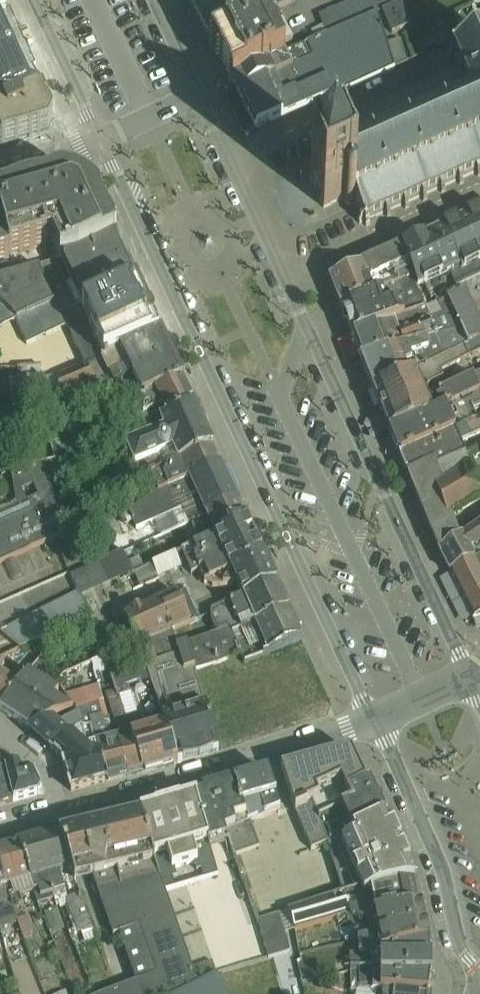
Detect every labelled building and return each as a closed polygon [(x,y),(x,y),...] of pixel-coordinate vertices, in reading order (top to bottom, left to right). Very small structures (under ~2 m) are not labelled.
[(191,3),(211,41),(275,10),(287,4),(285,0),(196,0),(191,3)] [(311,32),(316,42),(377,13),(378,14),(382,12),(402,4),(412,0),(357,0),(319,16),(323,26),(311,32)] [(402,4),(382,12),(392,35),(412,27),(402,4)] [(275,10),(211,41),(232,82),(286,56),(296,51),(275,10)] [(258,85),(238,95),(241,100),(251,121),(256,130),(293,113),(335,95),(336,96),(395,69),(387,44),(378,14),(377,13),(316,42),(307,46),(314,59),(258,85)] [(21,20),(6,27),(19,55),(34,48),(21,20)] [(3,110),(5,114),(39,99),(19,55),(6,27),(0,29),(0,109),(3,110)] [(401,40),(387,44),(395,69),(408,64),(401,40)] [(286,56),(232,82),(238,95),(258,85),(314,59),(307,46),(296,51),(286,56)] [(310,177),(313,185),(314,185),(322,201),(321,202),(324,209),(332,206),(331,205),(345,199),(345,201),(345,202),(345,203),(346,205),(347,205),(348,206),(350,207),(350,206),(352,206),(353,206),(355,204),(356,203),(363,219),(358,221),(360,225),(364,223),(366,227),(370,226),(368,221),(385,213),(387,218),(391,216),(389,212),(403,205),(406,210),(409,208),(407,203),(422,197),(424,202),(427,200),(425,195),(440,189),(442,194),(446,192),(444,187),(458,181),(460,186),(464,184),(462,179),(476,173),(478,177),(479,177),(479,172),(479,171),(479,47),(456,58),(454,54),(450,55),(452,60),(447,62),(449,66),(454,64),(460,79),(443,87),(441,82),(437,84),(439,89),(425,95),(423,90),(419,92),(421,97),(407,103),(405,99),(401,100),(403,105),(388,111),(386,107),(383,108),(385,113),(370,119),(368,115),(364,116),(367,121),(352,127),(350,123),(346,124),(348,129),(331,137),(329,132),(325,134),(327,138),(323,141),(324,144),(329,142),(337,161),(336,161),(338,165),(334,167),(335,167),(318,175),(318,174),(310,177)] [(47,134),(51,125),(39,99),(5,114),(3,110),(0,109),(0,147),(47,134)] [(53,245),(61,262),(79,257),(115,241),(107,224),(108,223),(106,218),(104,214),(96,218),(92,211),(101,207),(94,192),(66,179),(23,191),(0,198),(0,260),(53,245)] [(445,228),(464,267),(450,273),(457,288),(479,277),(479,212),(445,228)] [(414,279),(412,279),(417,289),(450,273),(464,267),(445,228),(431,234),(435,241),(421,247),(431,268),(413,276),(414,279)] [(431,234),(400,249),(403,256),(413,276),(431,268),(421,247),(435,241),(431,234)] [(13,317),(17,321),(27,317),(56,304),(60,313),(66,310),(68,314),(77,310),(79,314),(136,286),(117,246),(115,241),(79,257),(61,262),(2,279),(0,276),(0,305),(13,317)] [(403,256),(400,249),(349,271),(330,280),(335,293),(341,307),(412,279),(414,279),(413,276),(403,256)] [(412,279),(341,307),(352,337),(426,311),(417,289),(412,279)] [(56,304),(27,317),(34,333),(39,331),(46,346),(50,345),(54,356),(62,353),(65,360),(78,355),(80,359),(98,353),(100,360),(159,335),(136,286),(79,314),(77,310),(68,314),(66,310),(60,313),(56,304)] [(352,337),(361,360),(398,347),(461,328),(468,344),(479,339),(479,320),(466,291),(426,311),(352,337)] [(13,317),(0,305),(0,329),(13,317)] [(398,347),(361,360),(373,391),(468,344),(461,328),(398,347)] [(59,400),(59,402),(71,401),(101,399),(127,397),(138,399),(182,382),(180,378),(174,381),(171,379),(172,378),(178,374),(162,342),(156,345),(154,345),(155,341),(161,338),(159,335),(100,360),(60,378),(59,400)] [(468,344),(373,391),(380,407),(390,432),(479,391),(479,373),(442,391),(444,397),(430,403),(423,387),(444,377),(441,371),(479,353),(479,339),(468,344)] [(390,432),(400,456),(478,422),(473,410),(479,407),(479,391),(390,432)] [(164,426),(125,444),(133,462),(174,443),(181,460),(214,445),(193,401),(159,416),(164,426)] [(478,422),(400,456),(408,475),(435,463),(438,468),(466,456),(460,444),(479,436),(479,422),(478,422)] [(181,460),(189,478),(222,463),(214,445),(181,460)] [(466,456),(438,468),(435,463),(408,475),(432,534),(437,532),(438,531),(453,518),(468,508),(479,501),(479,490),(471,471),(478,469),(474,460),(479,457),(479,450),(466,456)] [(0,510),(0,561),(81,526),(52,463),(26,465),(38,494),(0,510)] [(189,478),(205,511),(237,496),(222,463),(189,478)] [(205,511),(215,533),(247,517),(237,496),(205,511)] [(215,533),(243,595),(278,580),(247,517),(215,533)] [(437,532),(432,534),(439,551),(460,538),(453,518),(438,531),(437,532)] [(439,551),(439,552),(450,574),(479,559),(475,550),(479,547),(479,524),(460,538),(439,551)] [(151,558),(158,578),(184,569),(177,549),(151,558)] [(450,574),(473,620),(479,618),(479,559),(450,574)] [(243,595),(254,621),(289,606),(278,580),(243,595)] [(176,592),(123,614),(135,642),(187,621),(176,592)] [(15,647),(88,616),(79,595),(6,626),(15,647)] [(219,630),(237,622),(229,602),(210,609),(219,630)] [(254,621),(268,653),(303,639),(289,606),(254,621)] [(257,695),(274,688),(316,671),(303,639),(268,653),(244,663),(257,695)] [(186,643),(176,646),(182,667),(193,664),(186,643)] [(0,703),(0,708),(27,726),(52,716),(72,708),(54,697),(58,691),(22,668),(16,678),(0,703)] [(0,668),(0,703),(16,678),(0,668)] [(279,701),(270,705),(278,727),(324,713),(330,699),(316,671),(274,688),(279,701)] [(220,715),(230,744),(278,727),(270,705),(268,698),(220,715)] [(166,722),(178,761),(218,748),(203,701),(163,714),(166,722)] [(52,716),(27,726),(51,744),(67,731),(52,716)] [(166,722),(129,733),(140,771),(178,761),(166,722)] [(67,731),(51,744),(63,753),(70,786),(107,781),(99,751),(67,731)] [(129,733),(96,743),(99,751),(107,781),(140,771),(129,733)] [(296,810),(313,848),(327,842),(311,800),(320,798),(317,788),(339,777),(346,788),(368,780),(353,754),(348,751),(317,760),(282,767),(296,810)] [(15,763),(1,764),(12,803),(40,795),(30,771),(15,763)] [(266,770),(236,780),(248,820),(279,810),(266,770)] [(368,780),(346,788),(350,800),(339,804),(348,826),(385,812),(373,778),(368,780)] [(236,780),(192,793),(206,839),(226,833),(232,853),(255,846),(248,820),(236,780)] [(192,793),(140,809),(152,853),(163,850),(168,867),(198,859),(193,842),(206,839),(192,793)] [(140,809),(59,832),(69,868),(73,883),(93,877),(154,860),(152,853),(140,809)] [(410,879),(385,812),(348,826),(354,833),(343,837),(364,896),(372,893),(410,879)] [(59,832),(17,843),(28,878),(31,891),(37,889),(40,897),(64,889),(59,871),(69,868),(59,832)] [(0,848),(0,875),(3,886),(28,878),(17,843),(0,848)] [(93,877),(113,935),(122,931),(139,981),(144,993),(177,993),(199,983),(154,860),(93,877)] [(410,879),(372,893),(376,905),(371,907),(381,946),(428,937),(421,903),(410,879)] [(343,892),(278,912),(284,930),(349,911),(343,892)] [(67,900),(78,934),(92,930),(81,895),(67,900)] [(257,918),(268,956),(290,950),(284,930),(278,912),(257,918)] [(26,917),(17,921),(23,937),(32,933),(26,917)] [(428,937),(381,946),(380,963),(380,970),(429,971),(428,937)] [(373,968),(350,968),(350,988),(394,989),(428,990),(429,971),(380,970),(380,963),(373,963),(373,968)] [(216,974),(199,983),(177,993),(227,993),(216,974)] [(139,981),(98,993),(144,993),(139,981)]
